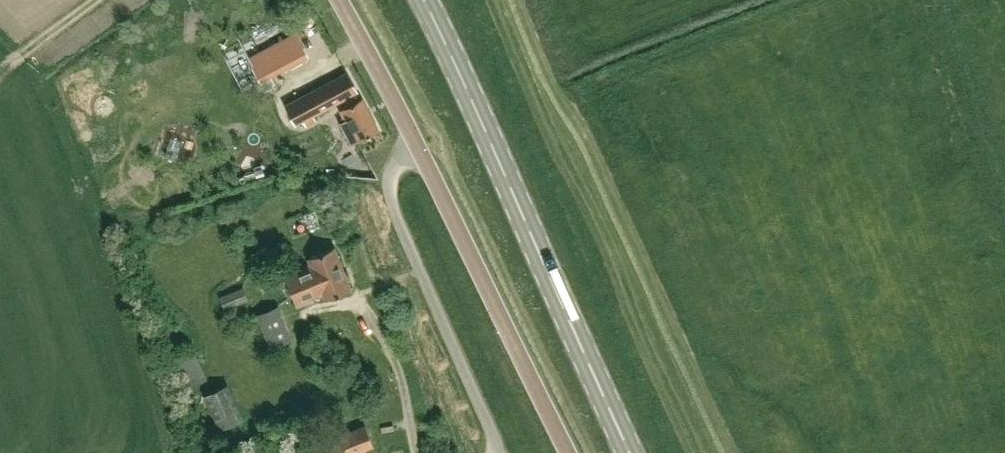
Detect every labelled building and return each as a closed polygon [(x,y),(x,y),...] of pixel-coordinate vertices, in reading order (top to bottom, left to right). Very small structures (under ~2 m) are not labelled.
[(278,41),(291,65),(309,56),(296,31),(278,41)] [(260,50),(247,57),(261,82),(273,75),(260,50)] [(346,72),(306,93),(285,104),(295,124),(302,121),(305,126),(316,120),(313,115),(345,98),(349,105),(342,109),(349,122),(344,124),(353,142),(358,140),(378,130),(362,98),(360,99),(354,102),(351,96),(357,93),(357,92),(346,72)] [(309,264),(283,274),(295,304),(322,293),(325,300),(350,290),(333,247),(307,257),(309,264)] [(243,286),(221,295),(226,308),(248,299),(243,286)] [(289,337),(276,305),(255,314),(258,323),(267,345),(289,337)] [(197,358),(179,363),(185,387),(203,382),(197,358)] [(227,384),(203,396),(219,430),(243,418),(227,384)] [(334,437),(340,452),(365,452),(364,450),(372,446),(364,425),(334,437)]
